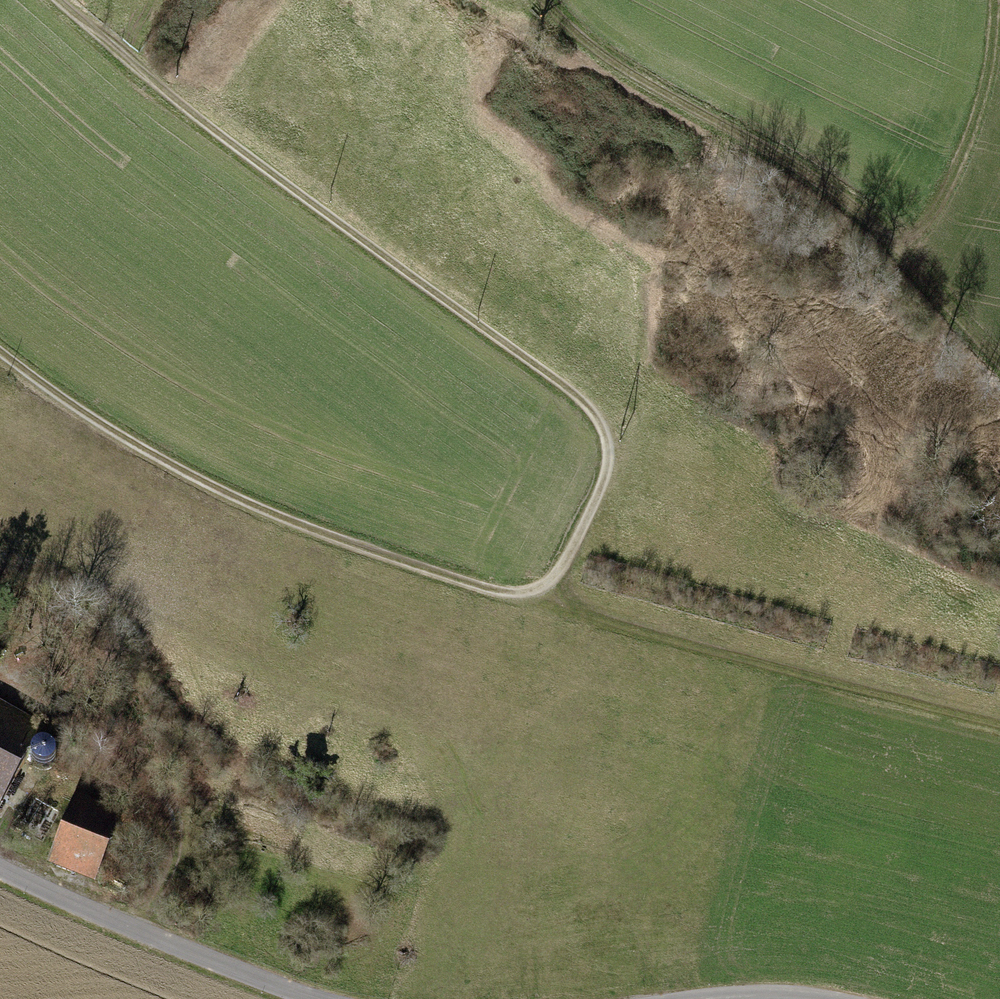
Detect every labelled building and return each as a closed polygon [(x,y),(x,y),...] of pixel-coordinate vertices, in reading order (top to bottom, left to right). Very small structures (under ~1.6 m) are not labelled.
[(41,732),(0,709),(0,805),(41,732)] [(53,764),(56,757),(53,749),(47,745),(39,745),(33,750),(30,757),(33,764),(39,769),(47,769),(53,764)] [(75,808),(56,855),(98,871),(117,825),(75,808)]
